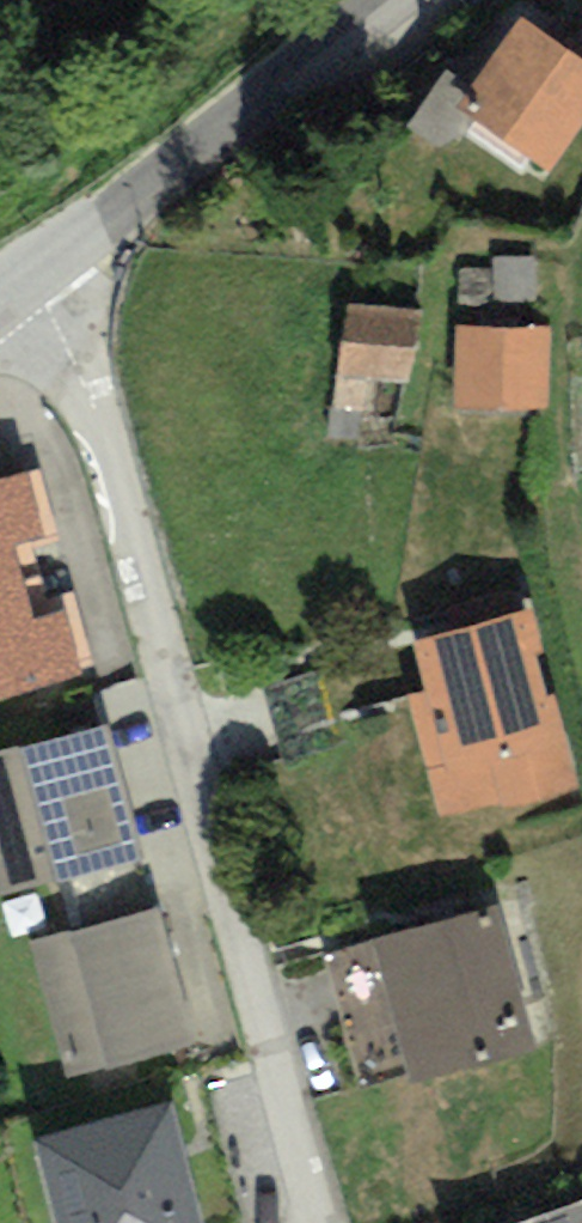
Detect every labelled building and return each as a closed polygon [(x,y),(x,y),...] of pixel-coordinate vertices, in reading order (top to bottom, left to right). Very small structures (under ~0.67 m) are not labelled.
[(522,16),(456,109),(549,174),(581,128),(581,58),(522,16)] [(532,258),(494,258),(494,269),(458,269),(458,309),(492,309),(492,300),(532,300),(532,258)] [(349,307),(335,416),(368,420),(374,377),(409,382),(418,316),(349,307)] [(550,329),(457,326),(455,408),(548,411),(550,329)] [(81,676),(66,611),(33,617),(15,544),(44,538),(29,473),(0,481),(0,700),(81,676)] [(534,610),(413,641),(426,692),(409,697),(439,816),(501,801),(504,810),(580,791),(534,610)] [(0,752),(0,897),(145,859),(108,723),(0,752)] [(497,907),(374,939),(411,1083),(535,1051),(497,907)] [(156,909),(38,941),(73,1071),(191,1040),(156,909)] [(37,1139),(59,1222),(201,1222),(171,1105),(37,1139)] [(522,1222),(581,1222),(581,1202),(522,1222)]
